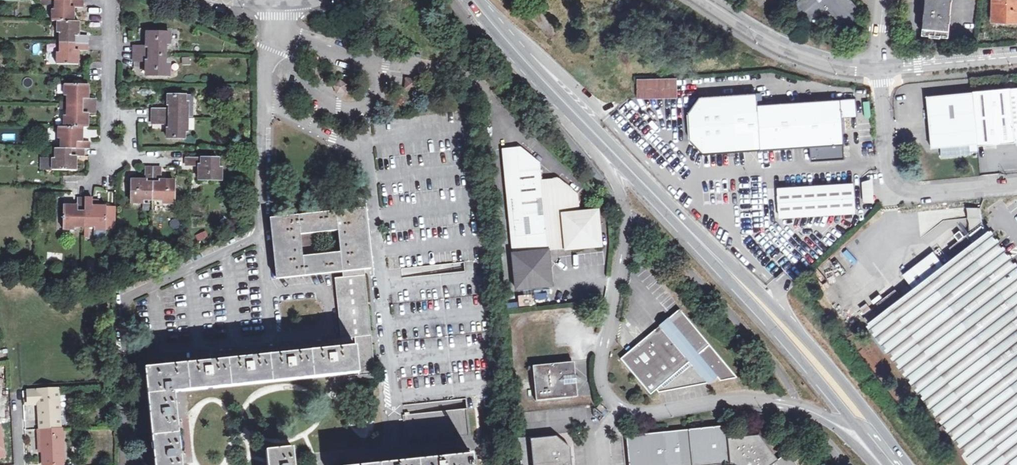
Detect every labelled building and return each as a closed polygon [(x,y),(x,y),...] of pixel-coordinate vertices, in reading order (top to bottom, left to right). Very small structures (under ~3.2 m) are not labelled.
[(843,25),(840,21),(848,15),(851,19),(856,14),(845,0),(800,0),(792,6),(807,25),(823,13),(836,30),(843,25)] [(925,14),(950,16),(951,0),(926,0),(925,14)] [(990,20),(1016,20),(1016,0),(991,0),(990,20)] [(58,23),(74,23),(74,10),(82,10),(82,2),(77,2),(56,2),(56,12),(53,12),(53,23),(58,23)] [(948,40),(950,16),(925,14),(923,38),(931,38),(931,37),(940,38),(940,39),(948,40)] [(843,25),(851,19),(848,15),(840,21),(843,25)] [(88,52),(88,37),(79,36),(79,23),(74,23),(58,23),(58,35),(61,36),(61,53),(57,53),(58,65),(79,65),(79,52),(87,53),(88,52)] [(135,54),(166,54),(166,45),(169,45),(168,33),(147,32),(147,40),(150,41),(150,46),(147,46),(135,46),(135,54)] [(166,54),(135,54),(135,61),(146,62),(150,62),(150,67),(146,67),(146,74),(168,75),(168,65),(166,65),(166,54)] [(333,84),(337,93),(347,92),(349,83),(340,77),(333,84)] [(675,79),(636,79),(637,98),(675,97),(675,79)] [(417,83),(405,82),(405,89),(416,90),(417,83)] [(65,117),(65,128),(60,128),(60,142),(61,142),(61,150),(56,150),(56,159),(53,158),(53,169),(53,172),(78,172),(78,160),(85,160),(86,157),(86,151),(91,151),(91,144),(86,143),(86,129),(90,129),(90,117),(96,117),(96,101),(90,100),(90,88),(65,88),(65,100),(68,100),(68,108),(68,117),(65,117)] [(970,94),(975,144),(975,146),(999,143),(1012,142),(1007,88),(970,92),(970,94)] [(700,152),(757,149),(755,105),(754,92),(698,95),(686,110),(688,138),(700,152)] [(929,148),(975,144),(970,94),(925,98),(928,140),(929,148)] [(185,111),(185,98),(169,98),(169,107),(171,107),(171,110),(154,110),(154,117),(188,117),(188,111),(185,111)] [(854,99),(755,105),(757,149),(762,148),(802,147),(841,145),(840,117),(855,116),(854,99)] [(188,117),(154,117),(154,124),(170,125),(170,129),(169,129),(168,138),(185,139),(185,125),(188,124),(188,117)] [(514,255),(515,275),(533,289),(546,287),(546,283),(550,283),(547,251),(545,235),(537,164),(521,149),(501,151),(512,255),(514,255)] [(42,168),(53,169),(53,158),(42,158),(42,168)] [(188,166),(199,167),(203,167),(203,173),(199,173),(199,180),(222,181),(222,170),(219,170),(218,160),(188,159),(188,166)] [(547,251),(596,247),(595,243),(600,243),(598,230),(578,214),(576,196),(558,180),(542,182),(539,163),(537,164),(545,235),(547,251)] [(146,169),(146,181),(146,185),(140,184),(140,181),(133,181),(132,204),(143,205),(143,200),(153,201),(153,169),(146,169)] [(153,169),(153,201),(162,201),(163,205),(173,205),(174,182),(166,181),(166,185),(160,185),(161,181),(160,169),(153,169)] [(872,180),(861,180),(860,202),(872,202),(872,180)] [(766,217),(848,212),(847,193),(850,193),(849,183),(764,188),(766,217)] [(93,200),(78,200),(78,207),(66,207),(65,230),(76,230),(77,228),(85,228),(94,228),(94,231),(106,231),(106,208),(93,207),(93,200)] [(980,225),(979,207),(966,207),(967,226),(980,225)] [(336,269),(364,266),(369,266),(363,211),(275,220),(281,274),(336,269)] [(597,212),(578,214),(598,230),(597,212)] [(206,232),(196,236),(198,241),(208,237),(206,232)] [(987,232),(972,242),(966,234),(947,248),(953,257),(941,266),(931,252),(901,275),(911,288),(899,298),(893,289),(874,303),(880,312),(866,323),(913,385),(959,447),(973,464),(1016,464),(1016,272),(987,232)] [(336,269),(337,278),(358,276),(365,275),(364,266),(336,269)] [(365,275),(358,276),(367,371),(375,371),(365,275)] [(516,291),(533,289),(515,275),(516,291)] [(358,276),(337,278),(343,346),(146,366),(156,464),(184,464),(176,391),(367,371),(358,276)] [(660,331),(657,327),(629,354),(620,362),(650,395),(655,390),(658,393),(706,381),(705,379),(713,372),(719,378),(734,375),(676,310),(665,320),(668,324),(660,331)] [(665,320),(657,327),(660,331),(668,324),(665,320)] [(575,375),(574,367),(568,363),(532,366),(535,400),(571,397),(577,390),(576,381),(580,378),(575,375)] [(59,390),(38,391),(39,404),(41,429),(61,428),(59,390)] [(39,404),(38,391),(28,391),(29,405),(39,404)] [(603,412),(605,409),(599,404),(597,407),(603,412)] [(405,413),(405,414),(407,438),(470,432),(468,408),(405,413)] [(777,459),(758,435),(728,438),(726,426),(626,435),(629,464),(714,464),(731,463),(735,464),(769,464),(777,459)] [(42,453),(43,464),(56,464),(64,464),(62,428),(61,428),(41,429),(38,429),(39,437),(41,437),(42,453)] [(572,447),(566,442),(558,435),(532,438),(535,464),(574,464),(572,447)] [(292,447),(267,450),(268,464),(294,464),(292,447)] [(769,464),(798,464),(788,452),(777,459),(769,464)] [(472,453),(356,464),(473,464),(472,453)]
